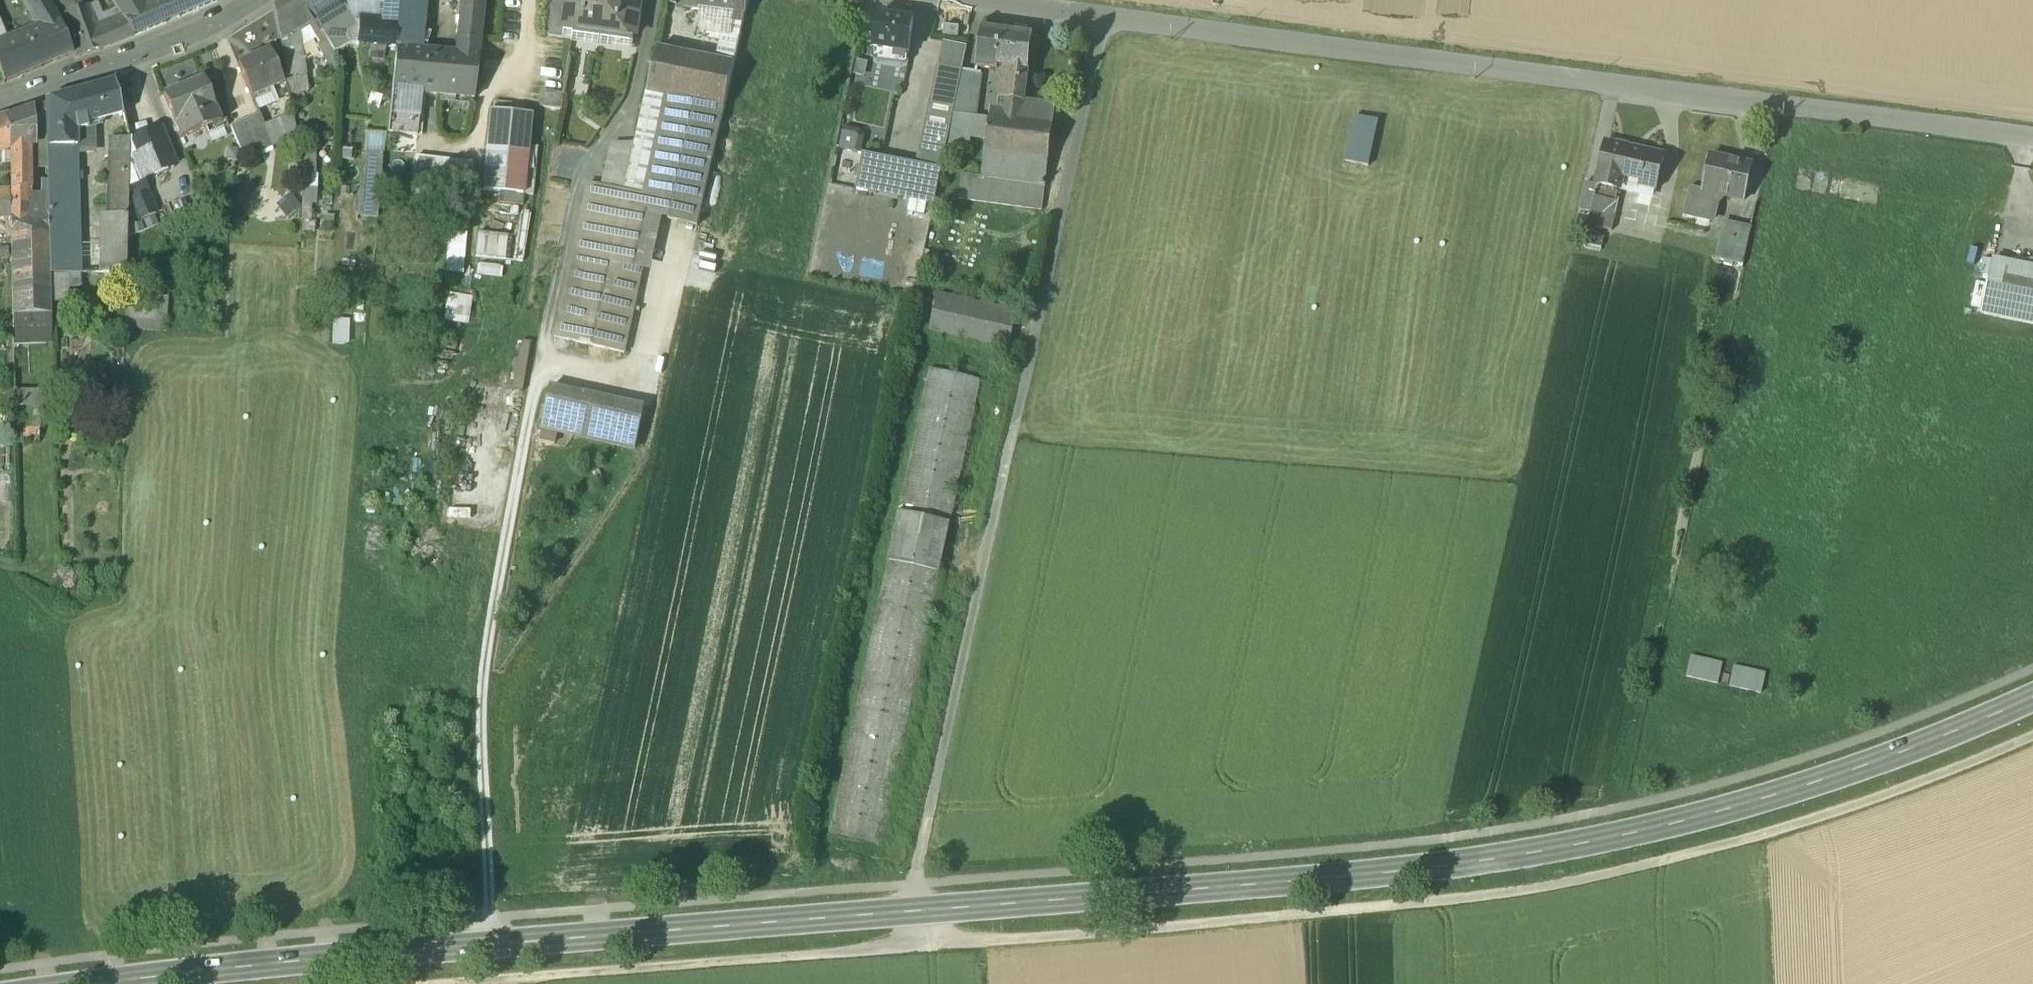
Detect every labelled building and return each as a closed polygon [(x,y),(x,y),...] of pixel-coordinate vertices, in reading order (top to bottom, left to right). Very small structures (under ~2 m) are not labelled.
[(41,31),(59,24),(57,18),(53,12),(46,0),(22,0),(41,31)] [(57,0),(46,0),(53,12),(61,8),(57,0)] [(85,8),(80,0),(57,0),(61,8),(65,15),(85,8)] [(138,0),(110,0),(117,11),(121,18),(133,37),(179,18),(172,0),(171,0),(145,11),(138,0)] [(179,18),(221,0),(172,0),(179,18)] [(273,9),(279,39),(297,34),(310,26),(316,20),(304,0),(288,0),(273,9)] [(316,20),(321,29),(349,17),(339,0),(304,0),(316,20)] [(349,17),(321,29),(327,40),(334,52),(348,44),(343,34),(354,28),(355,25),(340,0),(339,0),(349,17)] [(397,50),(416,52),(421,0),(401,0),(397,50)] [(461,8),(482,10),(483,0),(461,0),(461,8)] [(568,3),(565,26),(600,31),(605,0),(568,0),(568,3)] [(600,31),(636,36),(641,2),(644,0),(605,0),(600,31)] [(685,9),(736,15),(745,16),(746,13),(748,0),(687,0),(685,9)] [(568,3),(550,1),(546,36),(563,39),(565,26),(568,3)] [(98,3),(85,8),(93,29),(105,25),(106,24),(103,17),(98,3)] [(65,15),(57,18),(59,24),(73,56),(75,55),(76,59),(99,51),(113,46),(105,25),(93,29),(85,8),(65,15)] [(482,10),(461,8),(456,55),(478,57),(482,10)] [(117,11),(103,17),(106,24),(121,18),(117,11)] [(734,24),(729,23),(719,62),(734,65),(739,41),(745,16),(736,15),(734,24)] [(913,20),(878,16),(874,50),(909,54),(913,20)] [(106,24),(105,25),(113,46),(133,37),(121,18),(106,24)] [(321,29),(316,20),(310,26),(321,45),(327,40),(321,29)] [(397,27),(359,23),(357,45),(395,49),(397,27)] [(41,31),(28,37),(41,69),(73,56),(59,24),(41,31)] [(960,27),(944,26),(943,36),(958,38),(960,27)] [(1033,37),(1002,33),(982,30),(977,69),(1010,73),(1006,101),(1024,103),(1025,102),(1033,37)] [(297,34),(279,39),(286,78),(306,75),(302,45),(299,45),(297,34)] [(0,48),(0,74),(4,84),(41,69),(28,37),(4,46),(0,48)] [(967,47),(944,42),(939,66),(963,71),(967,47)] [(679,53),(658,49),(648,93),(685,100),(693,56),(679,53)] [(416,52),(397,50),(393,92),(422,95),(437,96),(442,54),(416,52)] [(270,52),(238,66),(251,98),(283,84),(270,52)] [(456,55),(442,54),(437,96),(474,100),(478,57),(456,55)] [(719,62),(693,56),(685,100),(724,109),(731,77),(734,65),(719,62)] [(963,71),(939,66),(932,100),(955,105),(959,89),(963,71)] [(982,74),(963,71),(959,89),(980,92),(982,74)] [(286,78),(286,79),(288,93),(308,90),(306,75),(286,78)] [(204,80),(164,96),(182,139),(221,122),(204,80)] [(114,83),(47,101),(47,103),(46,104),(47,122),(48,148),(79,147),(96,146),(96,127),(95,123),(122,116),(114,83)] [(980,92),(959,89),(955,105),(953,114),(976,117),(980,92)] [(422,95),(393,92),(391,112),(420,115),(422,95)] [(563,96),(543,92),(540,108),(561,111),(563,96)] [(626,192),(626,193),(651,199),(672,204),(701,211),(724,109),(685,100),(648,93),(635,151),(626,192)] [(955,105),(932,100),(925,131),(949,136),(949,135),(953,114),(955,105)] [(1056,107),(1025,102),(1024,103),(1006,101),(1003,121),(1053,128),(1056,107)] [(46,104),(8,118),(7,116),(8,142),(9,147),(11,147),(11,190),(28,190),(28,146),(37,145),(36,126),(47,122),(46,104)] [(531,115),(491,111),(482,192),(523,196),(531,115)] [(420,115),(391,112),(389,134),(418,137),(420,115)] [(264,126),(263,126),(268,139),(272,148),(297,137),(292,114),(264,126)] [(976,117),(953,114),(949,135),(971,138),(987,140),(990,119),(976,117)] [(260,115),(230,127),(240,151),(268,139),(263,126),(264,126),(260,115)] [(0,119),(0,126),(6,143),(8,142),(7,116),(5,117),(0,119)] [(1379,122),(1355,117),(1345,162),(1368,167),(1379,122)] [(1003,121),(990,119),(987,140),(985,151),(1049,159),(1053,128),(1003,121)] [(9,151),(9,147),(8,142),(6,143),(0,126),(0,155),(9,151)] [(844,130),(840,149),(858,153),(862,134),(844,130)] [(949,136),(925,131),(918,165),(941,170),(947,146),(949,136)] [(161,132),(130,143),(129,184),(142,179),(175,166),(161,132)] [(971,138),(949,135),(949,136),(947,146),(969,149),(971,138)] [(130,139),(112,137),(110,215),(128,213),(128,193),(129,184),(130,143),(130,139)] [(1628,148),(1606,143),(1596,187),(1620,192),(1622,184),(1620,184),(1628,148)] [(635,151),(612,145),(602,187),(626,192),(635,151)] [(79,147),(48,148),(49,199),(50,217),(48,217),(50,277),(68,276),(80,276),(80,275),(82,275),(79,147)] [(1664,156),(1628,148),(1620,184),(1622,184),(1656,191),(1664,156)] [(1049,159),(985,151),(982,177),(982,178),(1045,187),(1049,159)] [(385,216),(386,152),(365,152),(364,216),(385,216)] [(918,165),(863,154),(856,186),(935,201),(941,170),(918,165)] [(1752,166),(1709,157),(1701,191),(1701,192),(1716,195),(1744,201),(1752,166)] [(471,164),(415,159),(412,184),(468,189),(471,164)] [(1045,187),(982,178),(982,177),(962,175),(959,199),(1042,211),(1045,187)] [(142,179),(129,184),(128,193),(145,187),(142,179)] [(1596,187),(1585,184),(1579,210),(1591,213),(1596,187)] [(602,187),(589,185),(555,338),(625,354),(643,268),(636,266),(635,267),(610,262),(626,193),(626,192),(602,187)] [(132,226),(136,236),(159,226),(155,217),(159,215),(147,186),(128,193),(129,198),(139,223),(132,226)] [(1620,192),(1596,187),(1591,213),(1615,218),(1620,192)] [(1701,191),(1689,188),(1682,218),(1710,224),(1716,195),(1701,192),(1701,191)] [(11,218),(10,190),(0,190),(0,218),(11,218)] [(28,190),(11,190),(12,218),(11,218),(12,269),(30,270),(29,218),(28,218),(28,190)] [(651,199),(626,193),(610,262),(635,267),(636,266),(651,199)] [(701,211),(672,204),(668,220),(698,227),(701,211)] [(128,213),(110,215),(103,215),(101,274),(126,272),(128,213)] [(1615,218),(1591,213),(1588,227),(1612,232),(1615,218)] [(30,270),(12,269),(13,317),(51,316),(50,277),(48,217),(43,216),(29,218),(30,270)] [(1751,229),(1722,223),(1715,258),(1743,265),(1751,229)] [(479,235),(476,257),(504,260),(507,238),(479,235)] [(470,241),(452,240),(450,269),(469,270),(470,241)] [(1993,260),(1982,314),(2032,325),(2032,269),(1993,260)] [(477,266),(475,276),(503,280),(504,269),(477,266)] [(68,276),(50,277),(51,303),(69,302),(68,276)] [(124,330),(165,334),(170,279),(126,276),(124,330)] [(1017,313),(938,295),(930,331),(1009,349),(1017,313)] [(472,300),(449,296),(445,323),(468,326),(472,300)] [(13,317),(14,347),(51,346),(51,316),(13,317)] [(530,388),(534,342),(523,341),(518,387),(530,388)] [(980,382),(931,371),(832,834),(881,845),(980,382)] [(645,406),(553,386),(544,429),(636,449),(645,406)] [(41,393),(14,392),(15,440),(41,442),(41,421),(41,393)] [(1723,664),(1691,657),(1687,677),(1718,684),(1723,664)] [(1766,673),(1735,667),(1730,686),(1762,693),(1766,673)]
